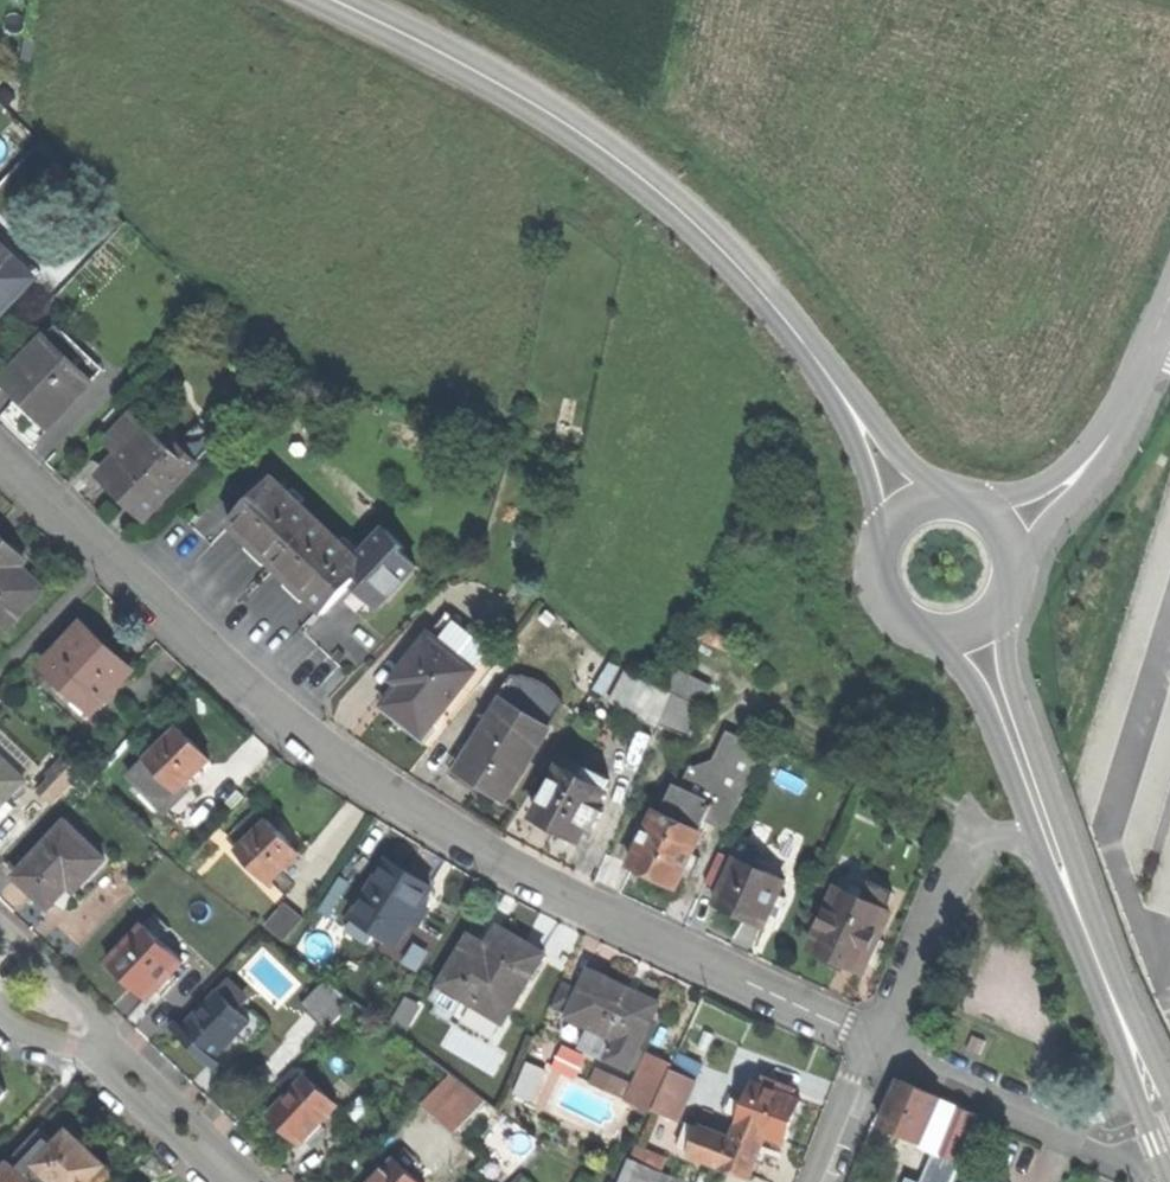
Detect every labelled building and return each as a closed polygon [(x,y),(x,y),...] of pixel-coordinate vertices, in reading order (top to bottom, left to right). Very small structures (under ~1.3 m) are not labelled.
[(35,283),(16,265),(0,249),(0,320),(35,283)] [(22,259),(16,265),(35,283),(41,277),(22,259)] [(45,338),(2,382),(29,409),(55,434),(98,390),(45,338)] [(109,443),(122,456),(147,430),(133,418),(109,443)] [(122,456),(103,476),(124,496),(149,521),(152,517),(149,514),(196,466),(179,450),(174,457),(147,430),(122,456)] [(268,558),(273,563),(316,518),(299,503),(289,492),(271,476),(229,521),(253,544),(268,558)] [(294,487),(289,492),(299,503),(305,497),(294,487)] [(339,540),(316,518),(273,563),(290,579),(308,596),(324,610),(352,580),(366,565),(358,558),(350,550),(339,540)] [(386,527),(358,558),(366,565),(374,573),(360,587),(380,606),(418,565),(401,549),(405,545),(386,527)] [(344,534),(339,540),(350,550),(355,545),(344,534)] [(15,634),(50,597),(21,570),(26,564),(12,551),(0,540),(0,620),(15,634)] [(262,564),(268,558),(253,544),(247,550),(255,558),(262,564)] [(352,580),(360,587),(374,573),(366,565),(352,580)] [(303,602),(308,596),(290,579),(285,584),(293,592),(303,602)] [(47,668),(96,713),(133,673),(106,649),(84,628),(47,668)] [(476,669),(430,631),(392,677),(401,685),(386,704),(423,734),(476,669)] [(517,678),(503,701),(546,727),(561,702),(553,690),(548,684),(539,679),(532,678),(517,678)] [(626,708),(659,724),(672,695),(640,679),(626,708)] [(679,699),(667,726),(698,739),(709,711),(679,699)] [(491,790),(504,798),(546,727),(503,701),(489,723),(471,752),(460,771),(482,785),(491,790)] [(430,739),(423,734),(386,704),(381,710),(398,723),(424,745),(430,739)] [(466,749),(471,752),(489,723),(484,719),(466,749)] [(150,761),(181,794),(215,762),(198,744),(183,729),(150,761)] [(9,800),(26,783),(0,757),(0,809),(9,800)] [(39,796),(51,808),(82,776),(64,758),(46,776),(53,782),(39,796)] [(164,810),(181,794),(150,761),(133,778),(164,810)] [(585,777),(565,766),(538,817),(561,829),(582,840),(592,822),(600,826),(607,812),(599,807),(614,780),(590,767),(585,777)] [(477,793),(482,785),(460,771),(454,767),(448,776),(477,793)] [(9,800),(0,809),(0,821),(15,806),(9,800)] [(659,803),(632,865),(656,876),(679,886),(684,875),(692,879),(703,854),(695,850),(705,829),(691,823),(696,811),(679,804),(676,810),(659,803)] [(238,850),(270,881),(301,850),(285,834),(269,818),(238,850)] [(33,893),(49,908),(70,886),(76,891),(105,861),(67,825),(17,877),(33,893)] [(735,855),(714,904),(741,915),(765,926),(769,917),(775,920),(786,895),(779,892),(785,878),(770,872),(759,867),(762,860),(768,846),(746,837),(738,856),(735,855)] [(773,865),(762,860),(759,867),(770,872),(773,865)] [(379,929),(397,940),(409,920),(417,925),(428,907),(420,902),(430,886),(411,875),(390,862),(357,915),(379,929)] [(838,962),(862,973),(867,962),(875,966),(887,941),(878,937),(884,925),(879,923),(894,891),(872,881),(868,890),(853,883),(850,890),(842,886),(831,911),(827,909),(818,926),(823,929),(813,951),(838,962)] [(156,913),(145,924),(162,940),(173,929),(156,913)] [(374,935),(379,929),(357,915),(352,922),(374,935)] [(128,981),(146,999),(155,990),(173,971),(183,961),(162,940),(145,924),(108,962),(128,981)] [(501,1016),(505,1018),(544,952),(522,939),(499,925),(488,945),(469,934),(442,981),(501,1016)] [(592,1028),(639,1050),(659,1006),(629,992),(630,989),(619,984),(591,970),(569,1017),(592,1028)] [(179,977),(173,971),(155,990),(161,996),(179,977)] [(303,1005),(330,1029),(355,1001),(328,977),(303,1005)] [(229,980),(218,992),(234,1006),(245,994),(229,980)] [(492,1031),(501,1016),(442,981),(433,996),(492,1031)] [(632,985),(630,989),(629,992),(659,1006),(662,1000),(632,985)] [(196,1047),(212,1062),(221,1053),(232,1041),(250,1021),(234,1006),(218,992),(181,1033),(196,1047)] [(629,1070),(639,1050),(592,1028),(583,1048),(629,1070)] [(241,1049),(232,1041),(221,1053),(230,1061),(241,1049)] [(676,1053),(669,1072),(681,1077),(689,1058),(676,1053)] [(514,1093),(533,1101),(546,1069),(527,1061),(514,1093)] [(426,1102),(459,1131),(486,1101),(452,1072),(426,1102)] [(669,1072),(663,1086),(684,1094),(688,1096),(694,1082),(681,1077),(669,1072)] [(284,1131),(301,1146),(306,1140),(312,1145),(326,1129),(321,1125),(338,1105),(306,1076),(268,1117),(284,1131)] [(763,1133),(784,1141),(790,1124),(800,1099),(792,1097),(795,1087),(765,1076),(761,1086),(751,1081),(735,1123),(763,1133)] [(882,1127),(922,1143),(940,1098),(900,1082),(891,1105),(882,1127)] [(653,1110),(674,1119),(684,1094),(663,1086),(653,1110)] [(922,1143),(935,1156),(944,1159),(962,1110),(940,1098),(922,1143)] [(944,1159),(959,1165),(977,1116),(962,1110),(944,1159)] [(754,1160),(763,1133),(735,1123),(728,1138),(698,1127),(688,1155),(747,1179),(754,1160)] [(104,1167),(85,1148),(68,1131),(54,1146),(48,1141),(46,1143),(17,1173),(26,1181),(90,1181),(104,1167)] [(17,1173),(46,1143),(38,1135),(0,1174),(0,1181),(26,1181),(17,1173)] [(404,1148),(394,1158),(411,1174),(420,1164),(404,1148)] [(959,1165),(944,1159),(935,1156),(926,1179),(935,1181),(953,1181),(959,1165)] [(372,1181),(419,1181),(411,1174),(394,1158),(372,1181)] [(619,1181),(659,1181),(663,1172),(629,1159),(619,1181)] [(663,1172),(659,1181),(666,1181),(669,1175),(663,1172)]
